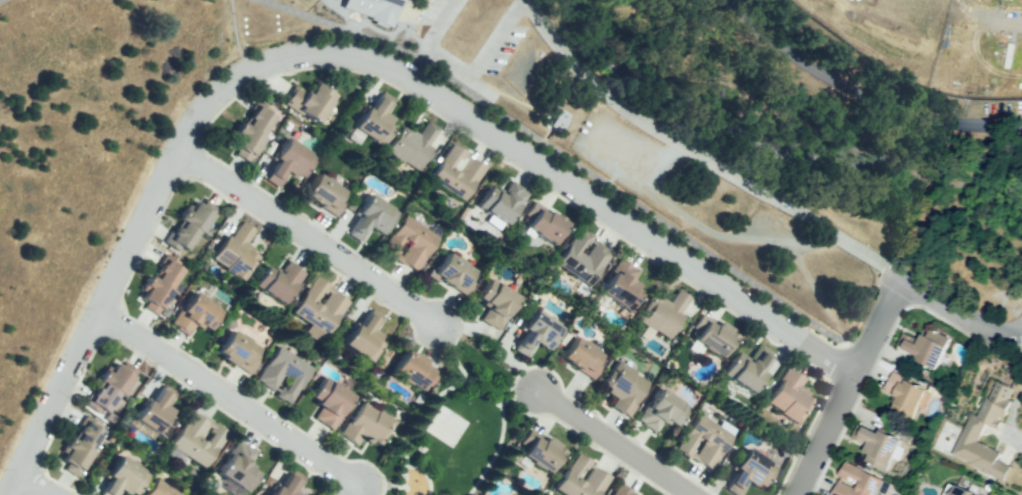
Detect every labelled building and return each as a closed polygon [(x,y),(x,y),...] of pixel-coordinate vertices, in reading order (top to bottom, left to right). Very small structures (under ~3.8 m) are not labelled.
[(335,7),(337,0),(398,0),(388,28),(366,23),(335,7)] [(320,121),(338,92),(318,80),(311,91),(306,87),(294,106),(320,121)] [(366,104),(352,129),(382,146),(394,126),(388,122),(392,116),(384,111),(390,101),(380,95),(373,107),(366,104)] [(275,117),(249,154),(236,145),(244,134),(235,128),(244,116),(249,119),(258,106),(275,117)] [(557,109),(569,115),(562,130),(550,125),(557,109)] [(402,125),(387,149),(419,169),(431,150),(426,147),(439,127),(427,119),(417,135),(402,125)] [(289,137),(276,155),(281,158),(268,176),(281,186),(290,172),(296,176),(301,168),(307,172),(317,156),(289,137)] [(454,144),(431,178),(464,201),(488,167),(472,156),(461,172),(453,166),(464,151),(454,144)] [(318,174),(348,193),(336,212),(306,193),(318,174)] [(480,205),(508,225),(532,192),(512,178),(501,193),(493,187),(480,205)] [(350,232),(362,215),(358,212),(371,193),(397,212),(383,232),(374,225),(362,241),(350,232)] [(528,223),(560,242),(572,221),(540,202),(528,223)] [(162,239),(171,226),(177,231),(183,224),(175,218),(184,206),(193,212),(199,204),(210,212),(180,253),(162,239)] [(383,250),(405,216),(440,237),(419,270),(400,258),(408,247),(399,241),(390,255),(383,250)] [(227,234),(212,257),(244,278),(259,254),(246,246),(258,228),(244,219),(233,238),(227,234)] [(578,225),(555,260),(591,285),(615,250),(600,240),(588,257),(579,251),(591,234),(578,225)] [(450,254),(478,272),(466,291),(438,273),(450,254)] [(621,257),(598,293),(628,312),(643,288),(632,281),(639,269),(621,257)] [(253,285),(283,304),(305,269),(288,259),(280,271),(267,263),(253,285)] [(184,270),(153,311),(143,309),(146,302),(141,297),(146,294),(142,288),(152,274),(158,277),(170,260),(184,270)] [(316,275),(293,313),(329,334),(350,299),(334,290),(324,306),(315,301),(327,282),(316,275)] [(492,277),(523,297),(501,331),(481,319),(490,305),(479,298),(492,277)] [(654,296),(637,319),(668,341),(685,317),(679,313),(691,296),(679,288),(667,305),(654,296)] [(194,290),(221,311),(208,328),(198,320),(186,334),(170,321),(194,290)] [(704,308),(688,332),(723,354),(739,330),(704,308)] [(525,328),(538,309),(565,329),(551,348),(540,341),(528,357),(515,348),(528,330),(525,328)] [(371,311),(361,325),(356,321),(343,340),(375,361),(388,341),(380,337),(383,331),(377,326),(383,318),(371,311)] [(907,326),(950,345),(940,368),(919,359),(922,352),(900,342),(907,326)] [(216,351),(248,372),(264,348),(232,327),(216,351)] [(576,338),(604,357),(590,378),(562,358),(576,338)] [(737,350),(723,372),(752,391),(764,373),(760,370),(774,348),(759,339),(747,357),(737,350)] [(257,380),(280,344),(314,366),(291,402),(279,395),(291,377),(285,373),(273,391),(257,380)] [(394,370),(425,388),(437,366),(406,348),(394,370)] [(617,358),(651,382),(630,414),(616,405),(621,398),(600,383),(617,358)] [(119,365),(94,402),(114,415),(138,377),(119,365)] [(767,403),(788,368),(805,379),(801,385),(815,393),(798,422),(767,403)] [(893,370),(928,387),(914,417),(894,407),(899,397),(884,390),(893,370)] [(309,398),(320,406),(315,414),(332,425),(353,393),(324,375),(309,398)] [(981,414),(973,410),(950,456),(1003,481),(1012,462),(975,444),(988,419),(1003,426),(1021,388),(1021,386),(1000,375),(981,414)] [(163,387),(154,401),(147,397),(135,418),(164,436),(175,419),(169,416),(173,409),(166,405),(173,393),(163,387)] [(639,420),(662,388),(689,407),(676,425),(666,418),(656,432),(639,420)] [(340,434),(364,399),(397,421),(382,443),(368,433),(359,446),(340,434)] [(191,411),(170,442),(206,465),(227,432),(219,426),(207,445),(199,439),(209,423),(191,411)] [(677,452),(701,415),(732,435),(711,468),(696,458),(706,443),(700,439),(687,459),(677,452)] [(106,431),(80,471),(63,460),(89,420),(106,431)] [(861,424),(901,443),(888,470),(864,459),(870,447),(854,439),(861,424)] [(522,455),(550,472),(563,451),(557,448),(561,442),(548,434),(543,442),(533,436),(522,455)] [(237,438),(215,475),(247,494),(261,471),(249,464),(257,450),(237,438)] [(751,478),(739,494),(735,494),(727,489),(739,471),(735,467),(748,447),(778,467),(765,488),(751,478)] [(555,486),(568,494),(596,494),(608,477),(594,468),(584,483),(578,479),(591,459),(578,451),(555,486)] [(125,485),(118,494),(101,494),(112,478),(106,475),(121,454),(149,473),(136,492),(125,485)] [(882,477),(844,460),(838,472),(858,481),(855,487),(840,481),(833,494),(874,494),(882,477)] [(281,485),(275,481),(266,494),(300,494),(295,492),(302,481),(289,473),(281,485)] [(158,479),(183,494),(148,494),(158,479)] [(611,494),(637,494),(619,483),(611,494)] [(954,486),(950,494),(976,494),(954,486)]
